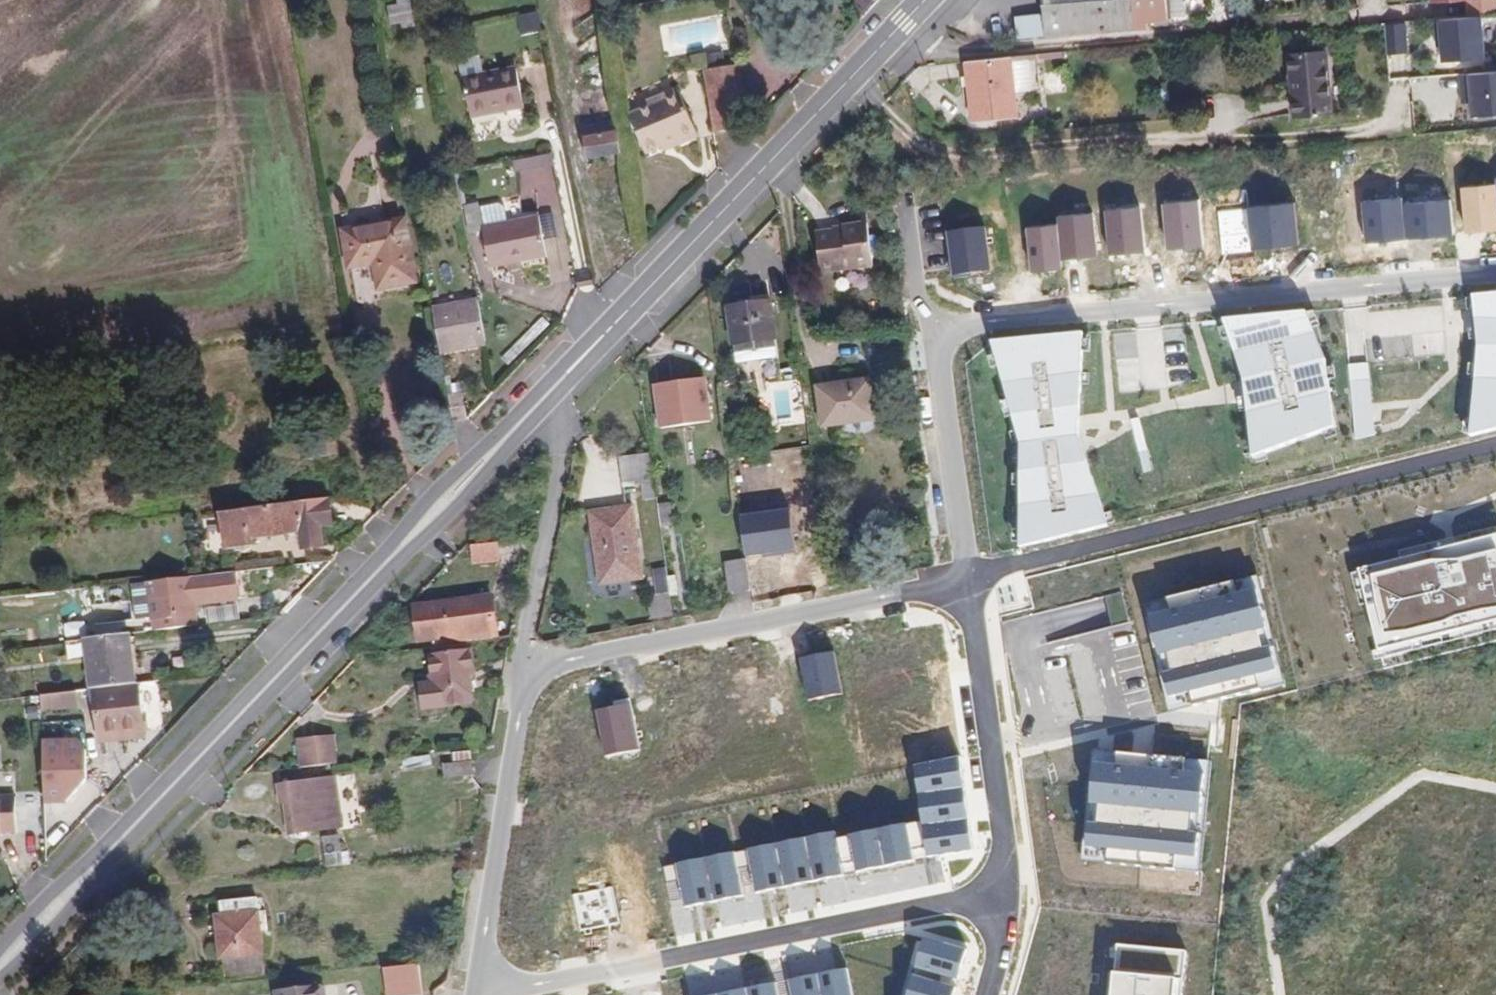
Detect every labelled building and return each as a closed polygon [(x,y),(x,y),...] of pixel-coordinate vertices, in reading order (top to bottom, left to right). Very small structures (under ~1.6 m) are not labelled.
[(386,2),(391,28),(414,24),(410,0),(399,0),(386,2)] [(857,24),(880,0),(855,0),(857,24)] [(1046,14),(1014,16),(1017,37),(1150,26),(1150,22),(1170,20),(1169,0),(1045,0),(1046,14)] [(1481,15),(1434,19),(1436,37),(1441,36),(1441,46),(1443,61),(1485,57),(1481,15)] [(1404,22),(1384,24),(1387,54),(1407,52),(1404,22)] [(1328,57),(1327,49),(1288,53),(1294,117),(1333,113),(1328,57)] [(1013,59),(1013,56),(966,60),(971,122),(1018,117),(1016,92),(1040,90),(1037,56),(1013,59)] [(716,127),(749,122),(739,66),(706,72),(716,127)] [(525,107),(517,68),(463,78),(470,118),(525,107)] [(1459,75),(1461,92),(1471,91),(1471,102),(1473,116),(1495,114),(1495,71),(1459,75)] [(611,87),(576,92),(581,127),(616,121),(611,87)] [(662,146),(670,142),(672,147),(698,136),(678,89),(643,104),(645,108),(630,115),(647,153),(662,146)] [(1471,91),(1461,92),(1462,103),(1471,102),(1471,91)] [(605,156),(607,166),(623,163),(618,133),(584,138),(587,159),(605,156)] [(662,146),(664,151),(672,147),(670,142),(662,146)] [(553,150),(512,157),(514,169),(554,162),(553,150)] [(1495,229),(1495,183),(1462,187),(1466,231),(1495,229)] [(1366,241),(1407,237),(1403,204),(1403,197),(1362,201),(1366,241)] [(1451,199),(1403,204),(1407,237),(1454,233),(1451,199)] [(1200,200),(1165,203),(1169,245),(1204,242),(1200,200)] [(480,208),(479,203),(465,206),(470,233),(483,231),(490,268),(546,257),(539,217),(507,223),(504,207),(499,205),(480,208)] [(1295,203),(1261,206),(1265,248),(1299,245),(1295,203)] [(1141,206),(1106,210),(1110,252),(1145,248),(1141,206)] [(1247,209),(1213,212),(1217,254),(1251,251),(1247,209)] [(1093,212),(1058,215),(1062,257),(1097,254),(1093,212)] [(416,282),(405,219),(342,230),(349,268),(373,264),(377,289),(416,282)] [(843,225),(843,229),(816,232),(821,273),(873,265),(867,222),(843,225)] [(1057,225),(1022,228),(1026,270),(1061,267),(1057,225)] [(984,228),(949,232),(953,274),(988,271),(984,228)] [(1471,296),(1476,349),(1472,430),(1495,424),(1495,294),(1471,296)] [(432,307),(440,353),(486,345),(477,299),(432,307)] [(782,376),(780,358),(771,301),(727,307),(735,364),(738,382),(782,376)] [(1326,359),(1306,312),(1222,320),(1242,379),(1252,459),(1332,429),(1326,359)] [(1081,334),(992,342),(1022,444),(1022,551),(1107,529),(1077,439),(1081,334)] [(1372,434),(1366,362),(1346,364),(1352,435),(1372,434)] [(711,420),(705,380),(654,387),(659,427),(711,420)] [(876,418),(871,380),(817,387),(822,426),(876,418)] [(1142,417),(1132,419),(1142,474),(1152,472),(1142,417)] [(1472,430),(1472,438),(1495,432),(1495,424),(1472,430)] [(620,457),(624,487),(655,484),(651,453),(620,457)] [(320,526),(332,525),(329,499),(220,513),(225,548),(252,545),(252,538),(299,532),(301,548),(323,546),(320,526)] [(674,525),(670,502),(658,503),(661,528),(674,525)] [(642,579),(631,507),(590,512),(600,584),(642,579)] [(788,507),(739,514),(745,554),(793,547),(788,507)] [(1359,570),(1379,651),(1495,622),(1495,536),(1359,570)] [(501,560),(498,542),(469,545),(471,564),(501,560)] [(730,593),(751,590),(746,558),(726,561),(730,593)] [(655,568),(659,594),(670,592),(666,566),(655,568)] [(236,571),(149,582),(153,619),(195,613),(194,602),(239,596),(236,571)] [(1259,576),(1235,582),(1238,596),(1258,591),(1268,630),(1260,632),(1265,651),(1273,649),(1278,671),(1258,677),(1261,690),(1286,684),(1259,576)] [(1191,693),(1194,707),(1261,690),(1258,677),(1278,671),(1273,649),(1265,651),(1260,632),(1268,630),(1258,591),(1238,596),(1235,582),(1168,599),(1171,613),(1151,618),(1160,656),(1168,654),(1173,673),(1165,675),(1171,698),(1191,693)] [(418,642),(447,638),(448,644),(466,642),(498,638),(492,596),(414,606),(418,642)] [(1171,613),(1168,599),(1143,605),(1170,713),(1194,707),(1191,693),(1171,698),(1165,675),(1173,673),(1168,654),(1160,656),(1151,618),(1171,613)] [(136,684),(129,633),(84,639),(91,690),(94,689),(136,684)] [(420,681),(423,709),(443,707),(472,704),(469,675),(475,674),(471,649),(467,649),(466,642),(448,644),(430,647),(430,653),(428,654),(431,680),(420,681)] [(836,653),(800,660),(808,700),(844,693),(836,653)] [(100,736),(144,731),(138,684),(136,684),(94,689),(100,736)] [(74,690),(39,696),(42,711),(77,704),(74,690)] [(630,705),(596,712),(606,758),(640,750),(630,705)] [(333,735),(300,739),(301,751),(334,748),(333,735)] [(40,738),(42,805),(70,804),(70,787),(85,786),(84,737),(40,738)] [(336,764),(334,748),(301,751),(303,768),(336,764)] [(1117,767),(1118,753),(1093,750),(1082,861),(1107,864),(1109,849),(1088,847),(1090,824),(1098,825),(1100,805),(1092,804),(1096,765),(1117,767)] [(1185,774),(1187,759),(1118,753),(1117,767),(1096,765),(1092,804),(1100,805),(1098,825),(1090,824),(1088,847),(1109,849),(1107,864),(1176,870),(1177,856),(1198,858),(1201,835),(1192,834),(1194,814),(1203,815),(1206,776),(1185,774)] [(924,821),(836,839),(844,875),(915,861),(913,851),(927,848),(929,858),(939,856),(974,851),(961,757),(916,766),(924,821)] [(1212,762),(1187,759),(1185,774),(1206,776),(1203,815),(1194,814),(1192,834),(1201,835),(1198,858),(1177,856),(1176,870),(1201,873),(1212,762)] [(472,775),(471,761),(443,764),(445,778),(472,775)] [(314,781),(286,784),(288,803),(292,833),(342,827),(339,804),(317,806),(314,781)] [(278,785),(280,804),(288,803),(286,784),(278,785)] [(15,795),(0,795),(0,837),(2,836),(2,831),(16,831),(15,795)] [(835,832),(806,838),(815,881),(844,875),(836,839),(835,832)] [(339,835),(322,837),(325,867),(343,865),(339,835)] [(806,838),(776,844),(785,887),(815,881),(806,838)] [(734,853),(738,869),(751,867),(756,893),(785,887),(776,844),(734,853)] [(915,861),(929,858),(927,848),(913,851),(915,861)] [(738,869),(734,853),(705,858),(714,902),(743,896),(738,869)] [(714,902),(705,858),(663,867),(666,884),(680,881),(685,908),(714,902)] [(220,902),(221,913),(214,914),(219,961),(223,961),(225,978),(264,974),(257,898),(220,902)] [(968,950),(925,938),(917,968),(959,980),(968,950)] [(1187,952),(1118,945),(1113,994),(1183,994),(1187,952)] [(382,967),(385,994),(420,994),(422,994),(419,963),(382,967)] [(818,975),(822,994),(853,994),(847,969),(818,975)] [(789,981),(792,994),(822,994),(818,975),(789,981)] [(914,976),(909,994),(955,994),(957,988),(914,976)] [(747,989),(748,994),(779,994),(777,983),(747,989)] [(321,985),(275,990),(276,994),(322,994),(321,985)]
